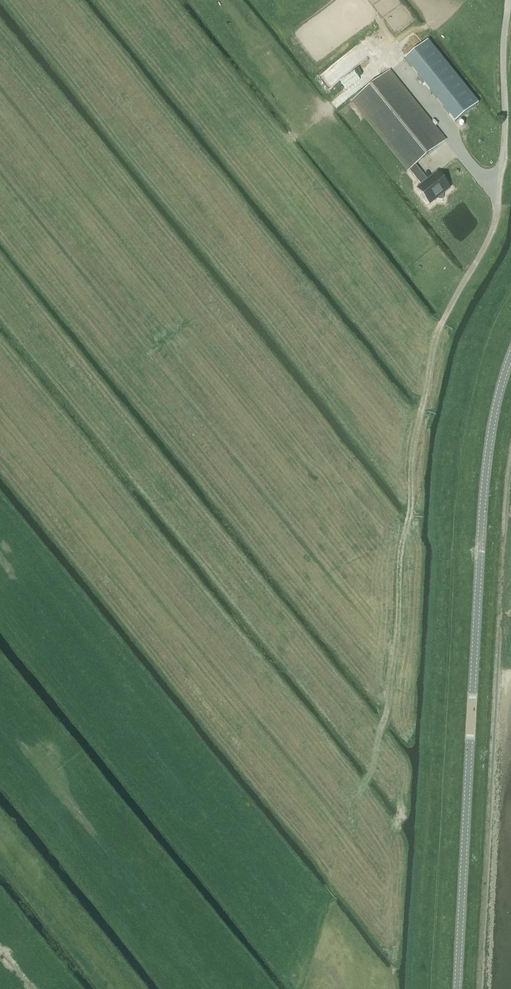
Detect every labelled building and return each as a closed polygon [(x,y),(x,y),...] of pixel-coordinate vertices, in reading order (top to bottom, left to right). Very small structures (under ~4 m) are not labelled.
[(404,59),(455,122),(478,103),(428,41),(404,59)] [(407,172),(424,158),(445,141),(389,72),(368,89),(351,102),(407,172)] [(417,189),(430,205),(436,199),(443,200),(443,194),(450,188),(437,173),(428,180),(415,165),(409,170),(421,185),(417,189)]
